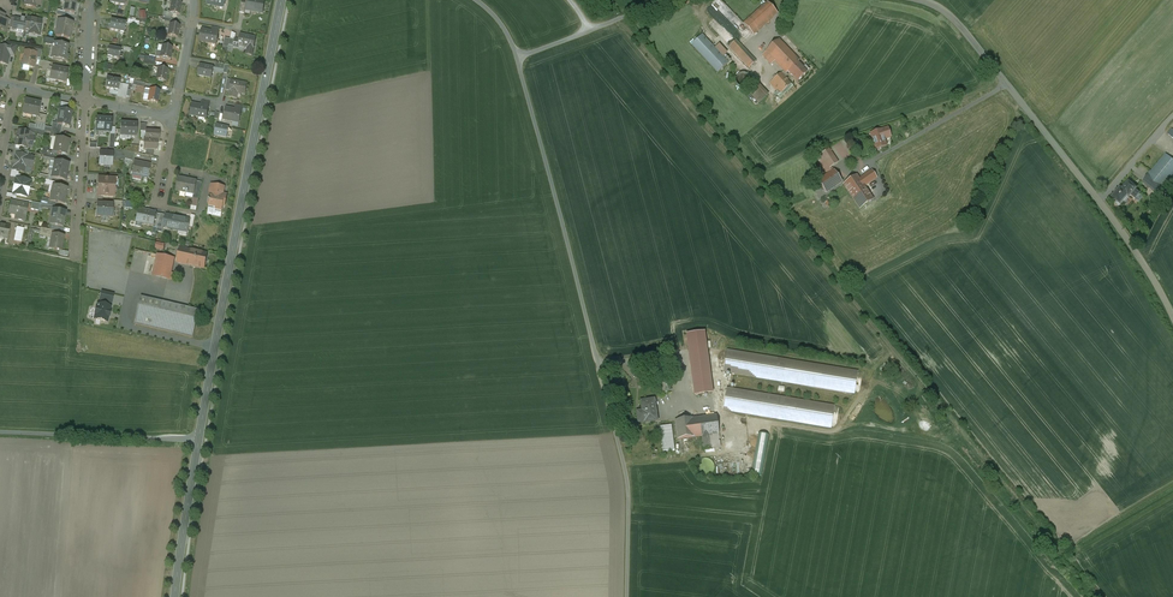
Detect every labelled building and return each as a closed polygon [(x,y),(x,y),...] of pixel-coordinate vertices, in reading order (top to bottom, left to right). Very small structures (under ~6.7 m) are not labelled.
[(63,11),(73,13),(76,1),(72,0),(65,0),(63,11)] [(259,0),(247,0),(246,4),(245,10),(263,13),(265,1),(259,0)] [(735,28),(742,21),(722,0),(717,0),(712,5),(735,28)] [(182,3),(172,1),(170,13),(180,14),(182,3)] [(767,2),(744,24),(754,35),(778,13),(767,2)] [(27,19),(11,16),(9,26),(25,29),(27,19)] [(40,21),(27,19),(25,29),(31,30),(30,31),(38,33),(40,21)] [(65,22),(58,20),(55,35),(69,38),(72,23),(65,22)] [(126,22),(111,20),(109,30),(124,32),(126,22)] [(179,25),(170,24),(168,35),(177,37),(179,25)] [(218,32),(211,31),(211,32),(201,31),(202,29),(201,28),(199,41),(216,44),(218,32)] [(256,37),(240,34),(239,40),(238,45),(246,46),(245,54),(252,55),(253,47),(255,47),(256,37)] [(728,63),(702,35),(692,45),(718,72),(728,63)] [(59,41),(44,37),(43,44),(53,46),(54,43),(59,44),(59,41)] [(799,61),(779,39),(778,40),(766,52),(775,61),(784,71),(786,73),(788,71),(797,63),(799,61)] [(746,50),(736,40),(729,46),(739,57),(746,50)] [(59,44),(54,43),(53,46),(53,47),(52,47),(52,49),(51,58),(58,59),(58,60),(68,62),(69,55),(66,54),(68,46),(59,44)] [(172,47),(163,45),(160,57),(169,59),(172,47)] [(0,46),(0,63),(7,64),(9,55),(10,48),(9,48),(0,46)] [(120,50),(109,47),(107,56),(113,58),(119,59),(120,50)] [(42,50),(34,48),(33,52),(36,53),(35,58),(40,59),(42,50)] [(33,52),(25,50),(23,60),(21,61),(21,63),(22,64),(23,65),(29,66),(30,67),(32,68),(34,67),(35,58),(36,53),(33,52)] [(756,61),(746,50),(739,57),(749,68),(756,61)] [(775,61),(766,52),(762,55),(771,65),(775,61)] [(49,63),(40,61),(38,69),(51,71),(52,67),(48,67),(49,63)] [(803,68),(797,63),(788,71),(798,81),(810,70),(806,66),(803,68)] [(213,66),(200,64),(197,75),(211,77),(213,66)] [(58,68),(52,67),(51,71),(50,79),(55,79),(55,80),(65,82),(67,70),(62,68),(62,69),(58,69),(58,68)] [(167,69),(158,67),(156,79),(165,81),(167,69)] [(739,74),(738,75),(737,76),(736,77),(736,78),(735,79),(735,80),(735,81),(735,82),(735,83),(736,84),(736,85),(737,86),(738,86),(738,87),(739,88),(740,88),(742,88),(743,88),(745,88),(746,87),(747,87),(748,86),(749,85),(750,83),(750,82),(750,81),(750,79),(750,78),(749,77),(748,76),(747,75),(746,74),(745,74),(744,73),(742,73),(741,73),(740,74),(739,74)] [(781,73),(770,83),(780,94),(781,94),(791,84),(785,77),(781,73)] [(120,80),(107,78),(105,88),(118,91),(120,80)] [(247,82),(231,79),(229,90),(228,96),(236,98),(237,92),(245,93),(247,82)] [(791,84),(781,94),(783,96),(793,86),(791,84)] [(759,85),(750,94),(759,103),(768,94),(759,85)] [(159,91),(150,89),(148,101),(157,103),(159,91)] [(40,104),(26,101),(24,112),(32,114),(31,116),(37,117),(38,114),(40,104)] [(201,106),(191,104),(189,114),(205,117),(208,106),(201,105),(201,106)] [(235,111),(225,109),(223,119),(239,122),(241,111),(235,110),(235,111)] [(72,112),(60,110),(57,123),(57,124),(62,125),(69,126),(72,112)] [(47,116),(38,114),(37,117),(36,122),(45,124),(47,116)] [(111,119),(97,118),(96,131),(110,132),(111,119)] [(62,125),(57,124),(57,123),(52,123),(50,132),(60,134),(62,125)] [(136,124),(121,123),(120,140),(127,140),(127,136),(136,137),(136,124)] [(228,128),(217,125),(215,134),(215,135),(226,137),(227,134),(228,128)] [(46,131),(29,128),(28,132),(31,133),(31,135),(45,137),(46,131)] [(881,130),(871,133),(874,143),(876,149),(887,146),(884,138),(889,137),(890,137),(887,128),(881,130)] [(28,132),(20,131),(18,140),(17,139),(15,146),(28,149),(31,135),(31,133),(28,132)] [(146,131),(145,140),(144,140),(157,141),(158,141),(159,132),(146,131)] [(59,138),(56,138),(53,152),(57,153),(59,153),(66,155),(69,140),(59,138)] [(157,141),(144,140),(143,149),(146,149),(153,149),(157,150),(157,141)] [(139,146),(131,145),(130,152),(138,154),(139,146)] [(50,148),(43,147),(41,155),(44,155),(56,158),(57,153),(53,152),(49,151),(50,148)] [(840,165),(829,149),(818,157),(824,166),(820,169),(825,176),(834,170),(840,165)] [(134,153),(125,151),(125,156),(125,159),(132,161),(134,153)] [(24,155),(16,153),(16,155),(13,169),(23,172),(24,167),(31,168),(34,157),(24,155)] [(112,154),(99,153),(99,166),(111,167),(112,154)] [(1150,172),(1150,173),(1164,184),(1172,173),(1172,160),(1166,154),(1150,172)] [(57,162),(55,161),(53,169),(67,172),(69,164),(57,162)] [(150,165),(134,162),(131,175),(142,178),(147,179),(150,165)] [(67,172),(53,169),(51,178),(65,180),(67,172)] [(874,169),(860,178),(864,186),(878,177),(874,169)] [(825,176),(817,181),(825,193),(842,181),(834,170),(825,176)] [(1164,184),(1150,173),(1150,172),(1142,181),(1157,194),(1157,193),(1165,185),(1164,184)] [(1164,184),(1165,185),(1157,193),(1161,197),(1172,183),(1172,173),(1164,184)] [(858,175),(843,184),(850,195),(864,186),(860,178),(859,177),(858,175)] [(16,178),(16,179),(15,179),(13,193),(13,194),(17,195),(27,197),(27,196),(28,196),(30,182),(30,181),(20,179),(16,178)] [(115,179),(98,178),(98,185),(97,189),(98,189),(97,196),(114,197),(115,179)] [(196,182),(178,178),(176,190),(186,193),(186,194),(188,194),(188,192),(194,193),(196,182)] [(1129,182),(1124,187),(1125,188),(1123,191),(1120,189),(1118,191),(1117,192),(1115,194),(1112,198),(1117,202),(1116,203),(1117,204),(1118,205),(1119,205),(1120,204),(1121,205),(1128,196),(1130,197),(1131,196),(1135,199),(1139,194),(1135,190),(1136,189),(1136,186),(1130,182),(1129,182)] [(221,187),(211,185),(209,193),(213,194),(220,195),(221,187)] [(67,189),(54,186),(52,194),(65,197),(67,189)] [(864,186),(850,195),(859,209),(874,200),(864,186)] [(65,197),(52,194),(50,202),(64,205),(65,197)] [(220,195),(213,194),(212,198),(211,199),(208,199),(207,204),(210,204),(209,207),(215,208),(215,211),(221,212),(222,207),(224,207),(226,196),(220,195)] [(29,206),(12,202),(9,214),(19,216),(18,220),(25,222),(29,206)] [(40,204),(32,202),(31,209),(39,211),(40,204)] [(111,205),(96,204),(95,217),(111,217),(112,207),(112,205),(111,205)] [(155,213),(138,209),(135,221),(140,222),(140,223),(153,226),(154,221),(155,214),(155,213)] [(62,212),(52,210),(50,225),(62,227),(65,212),(62,212)] [(180,218),(170,216),(171,215),(165,214),(163,227),(169,228),(178,230),(181,218),(180,217),(180,218)] [(190,219),(181,218),(178,230),(187,232),(190,219)] [(0,226),(0,237),(1,237),(8,239),(10,228),(5,227),(0,226)] [(22,242),(24,228),(17,227),(14,241),(22,242)] [(63,237),(52,235),(51,243),(52,244),(51,249),(60,251),(63,237)] [(156,242),(155,249),(163,251),(165,244),(156,242)] [(207,254),(180,248),(177,263),(204,269),(207,254)] [(174,259),(163,256),(158,277),(169,279),(174,259)] [(100,301),(107,302),(112,303),(114,295),(102,292),(100,301)] [(162,302),(141,297),(137,314),(158,319),(162,302)] [(107,322),(111,307),(106,306),(107,302),(100,301),(99,304),(98,304),(94,319),(107,322)] [(199,310),(162,302),(158,319),(195,328),(199,310)] [(158,319),(137,314),(135,324),(192,337),(195,328),(158,319)] [(707,328),(687,331),(696,391),(716,388),(707,328)] [(861,367),(730,345),(726,369),(857,390),(861,367)] [(836,401),(730,383),(726,407),(832,425),(836,401)] [(657,396),(643,398),(644,407),(637,407),(639,420),(660,417),(657,396)] [(719,412),(677,417),(679,436),(704,433),(705,447),(722,445),(719,412)] [(758,433),(754,474),(763,475),(768,434),(758,433)] [(751,474),(756,448),(749,447),(745,473),(751,474)] [(746,459),(747,453),(742,452),(738,474),(743,475),(744,467),(742,467),(743,464),(745,464),(746,459)]
